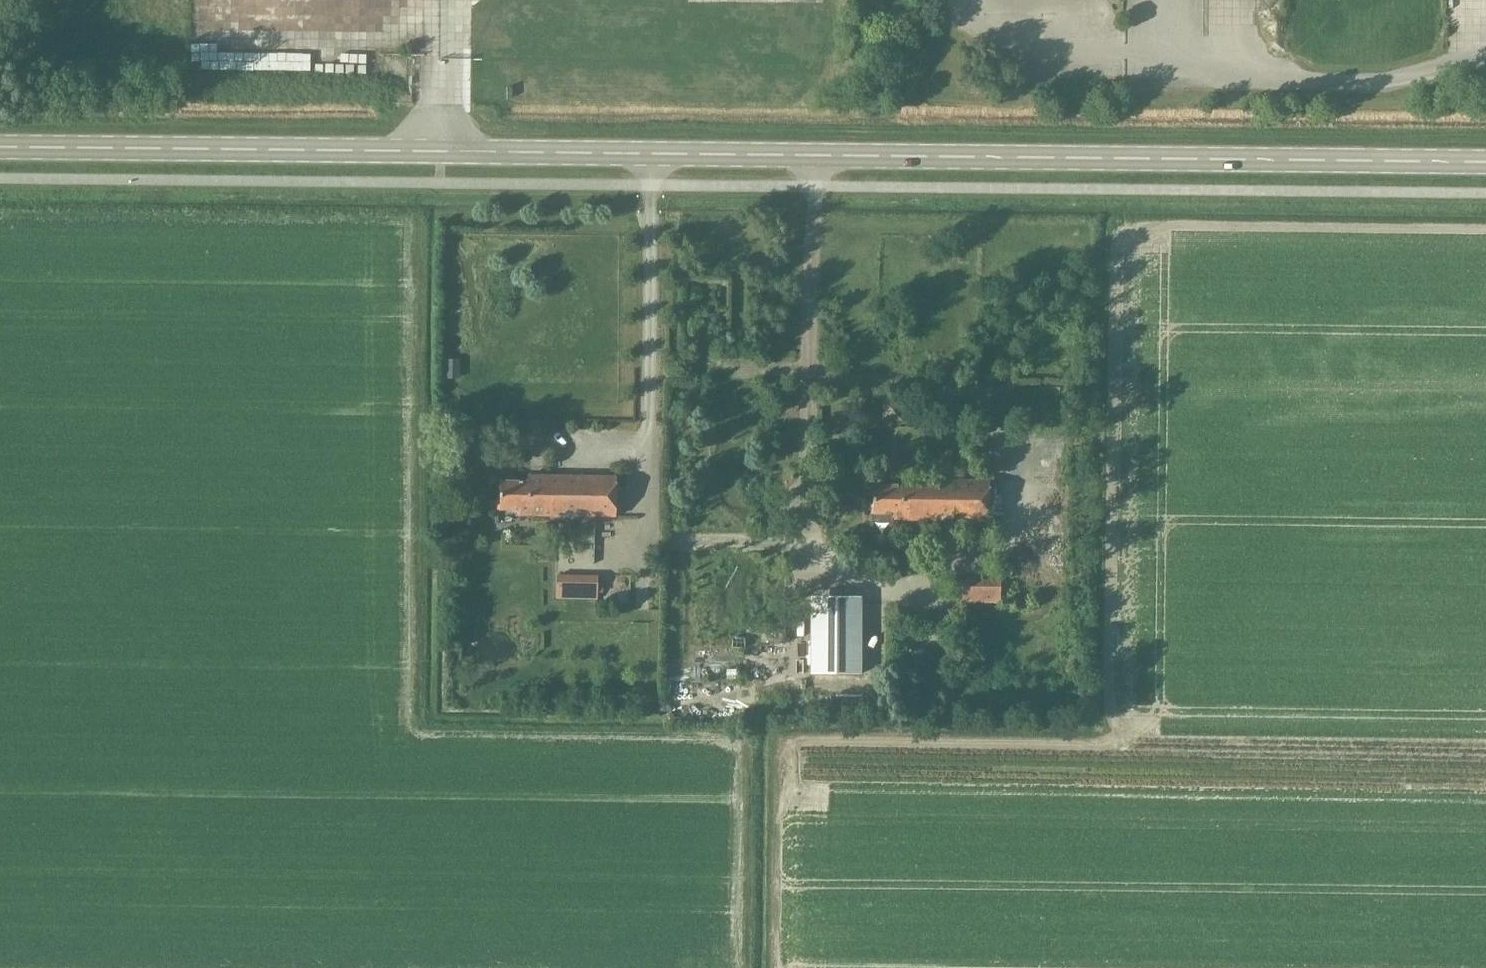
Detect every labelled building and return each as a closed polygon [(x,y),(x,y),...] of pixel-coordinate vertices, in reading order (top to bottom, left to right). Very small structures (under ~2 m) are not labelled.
[(608,516),(608,476),(520,475),(520,481),(528,481),(527,502),(544,502),(544,515),(608,516)] [(981,480),(892,479),(892,485),(864,485),(864,503),(862,503),(862,513),(884,514),(884,519),(981,520),(981,480)] [(528,481),(520,481),(492,480),(491,498),(490,498),(489,509),(512,509),(512,515),(544,515),(544,502),(527,502),(528,481)] [(596,598),(597,574),(556,574),(556,598),(596,598)] [(1000,603),(1000,580),(958,579),(958,603),(1000,603)] [(859,673),(859,600),(810,599),(810,673),(859,673)] [(774,628),(774,643),(784,642),(784,628),(774,628)]
